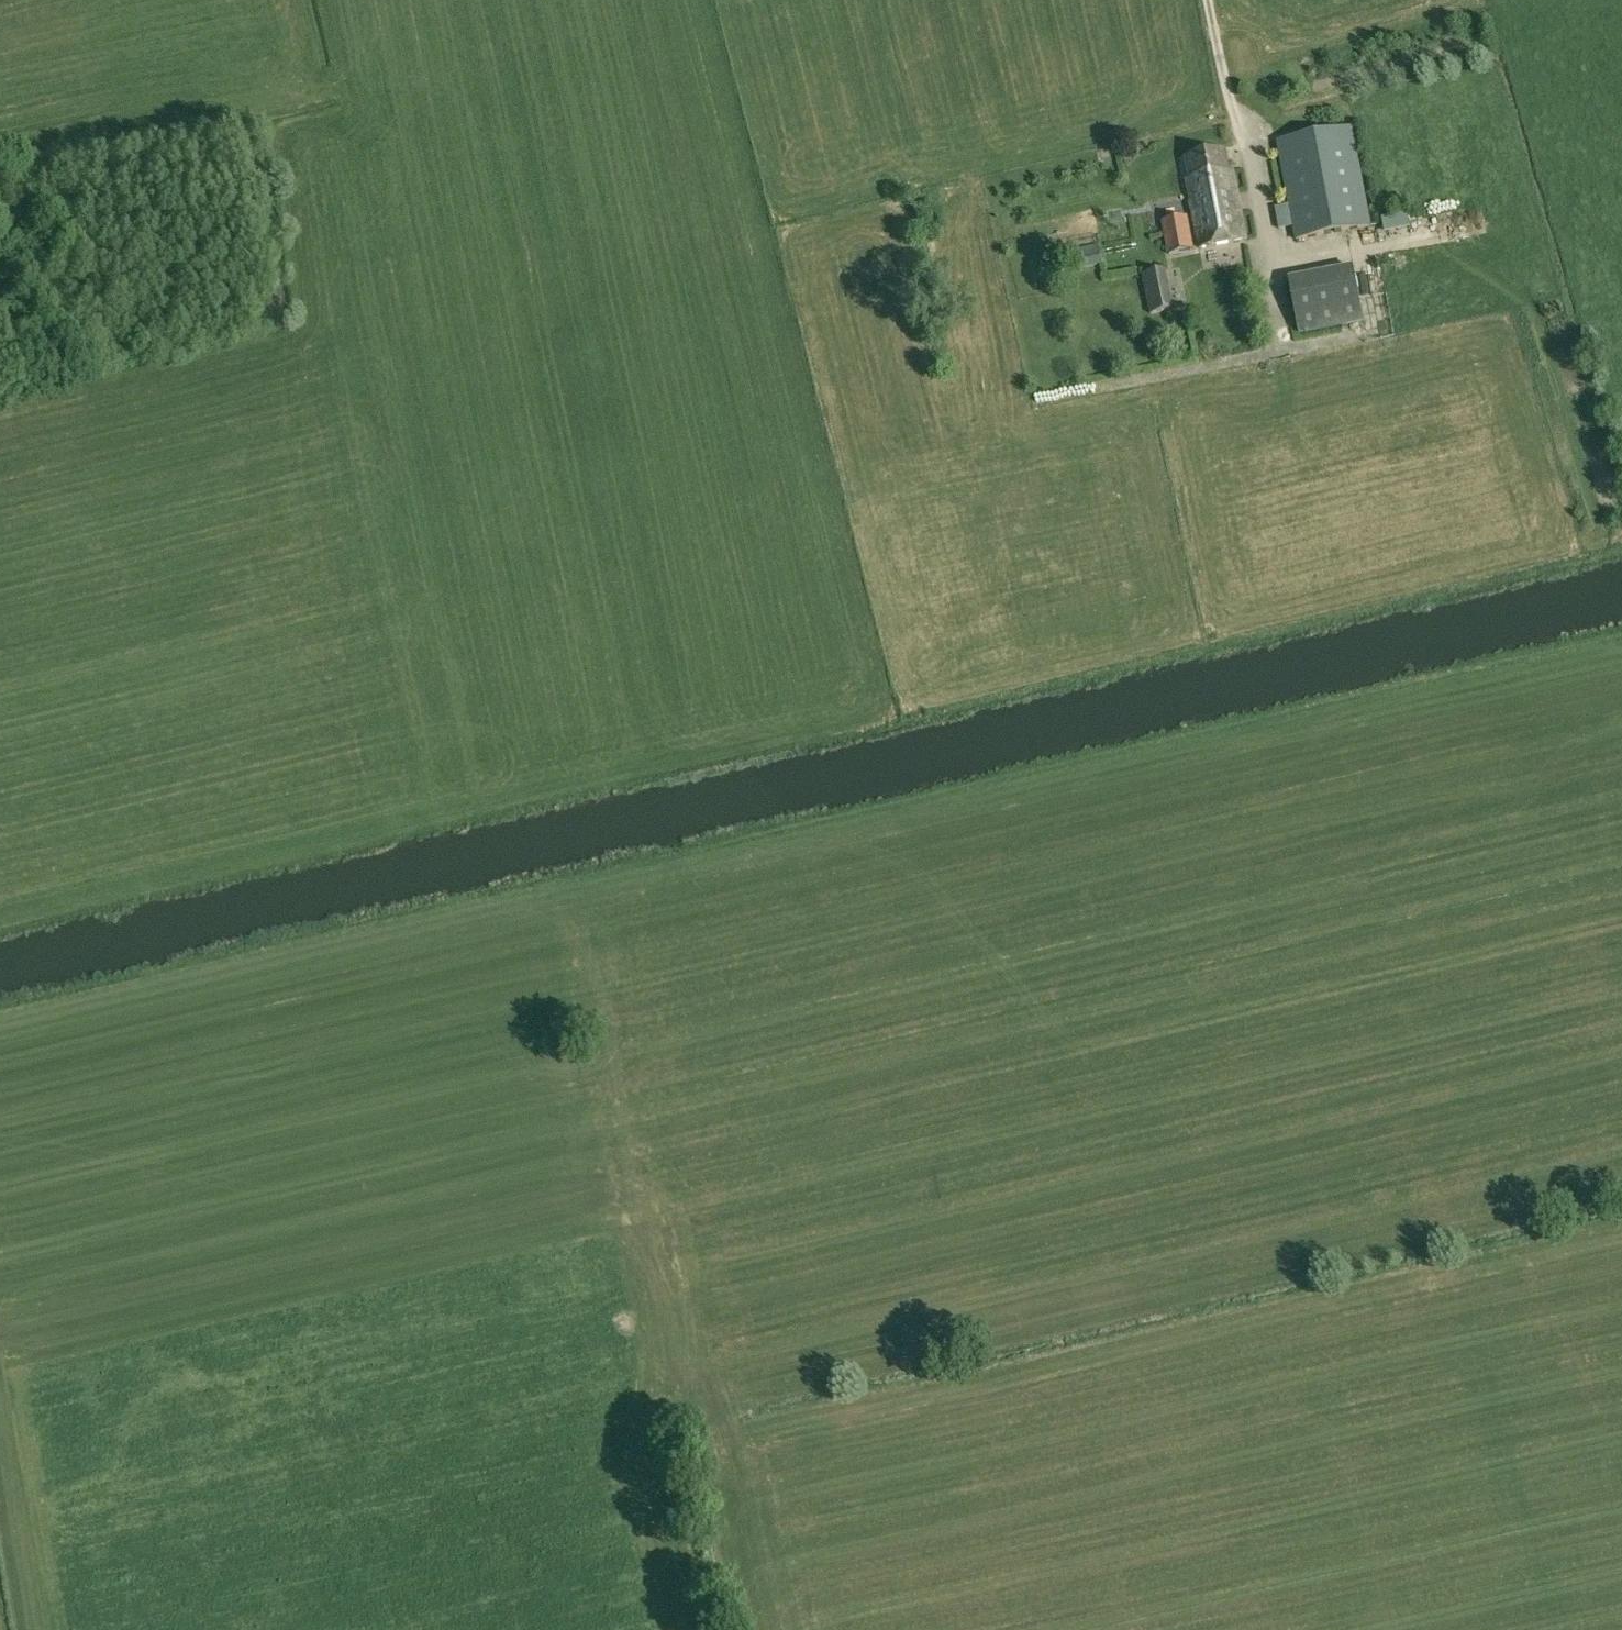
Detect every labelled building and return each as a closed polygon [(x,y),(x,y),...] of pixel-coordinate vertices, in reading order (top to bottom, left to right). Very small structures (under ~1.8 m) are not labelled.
[(1275,141),(1295,241),(1371,226),(1351,127),(1275,141)] [(1187,180),(1200,248),(1246,239),(1233,171),(1229,172),(1225,152),(1186,159),(1190,179),(1187,180)] [(1254,198),(1259,214),(1273,209),(1267,193),(1254,198)] [(1440,208),(1408,214),(1417,255),(1449,249),(1440,208)] [(1187,216),(1161,221),(1168,256),(1194,251),(1187,216)] [(1073,251),(1077,270),(1103,264),(1099,245),(1073,251)] [(1289,281),(1299,334),(1364,323),(1354,269),(1289,281)] [(1146,295),(1151,315),(1172,310),(1168,290),(1146,295)]
